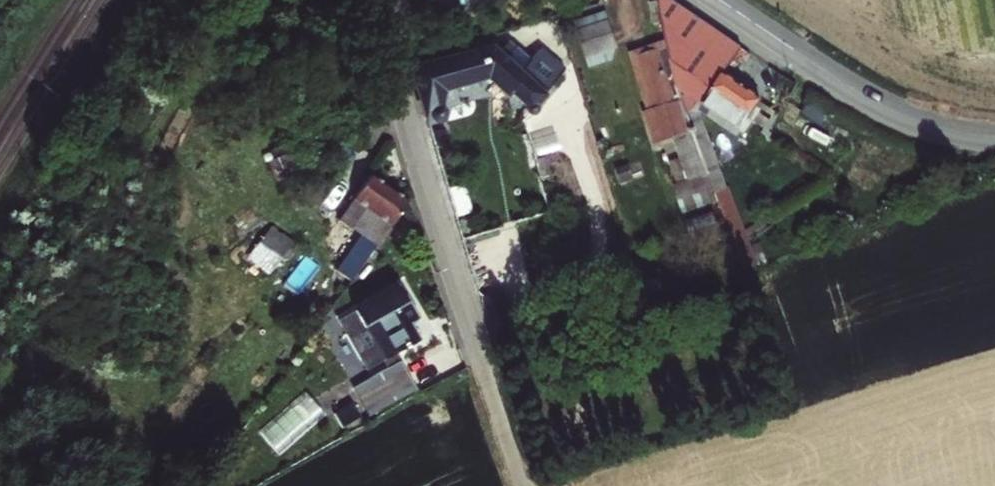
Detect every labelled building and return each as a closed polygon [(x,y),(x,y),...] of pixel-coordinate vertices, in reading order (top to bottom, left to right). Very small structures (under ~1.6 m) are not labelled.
[(709,178),(719,204),(746,274),(760,269),(723,180),(697,110),(736,139),(760,105),(724,77),(733,64),(743,51),(707,27),(666,0),(662,0),(670,52),(677,91),(709,178)] [(615,52),(605,16),(573,25),(586,71),(608,64),(615,52)] [(510,38),(512,44),(533,62),(543,51),(566,72),(569,68),(556,24),(510,38)] [(414,78),(426,119),(438,123),(442,119),(445,114),(439,109),(444,90),(487,79),(507,95),(510,92),(530,108),(529,110),(529,112),(530,113),(532,114),(534,113),(535,112),(535,110),(535,108),(566,72),(543,51),(533,62),(512,44),(501,57),(492,49),(452,61),(450,54),(418,64),(419,70),(414,78)] [(642,62),(661,55),(658,47),(631,55),(650,115),(658,112),(642,62)] [(674,142),(690,185),(709,178),(677,91),(670,52),(666,53),(661,55),(642,62),(658,112),(650,115),(646,116),(657,147),(674,142)] [(339,273),(352,282),(409,204),(390,191),(372,178),(339,223),(364,239),(339,273)] [(686,215),(719,204),(709,178),(690,185),(678,189),(686,215)] [(294,246),(272,230),(250,260),(273,276),(294,246)] [(357,312),(401,289),(396,280),(352,304),(357,312)] [(339,322),(367,371),(419,343),(415,334),(410,325),(419,321),(401,289),(357,312),(339,322)] [(400,364),(354,389),(370,417),(415,390),(400,364)]
